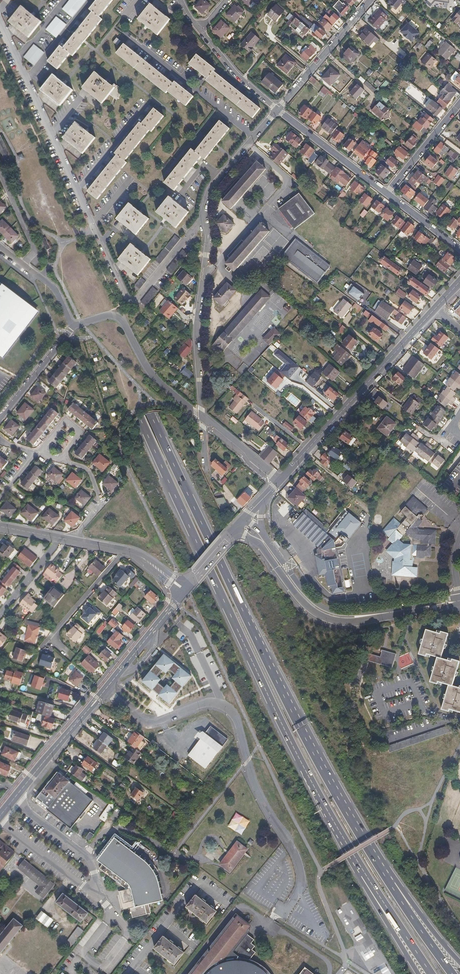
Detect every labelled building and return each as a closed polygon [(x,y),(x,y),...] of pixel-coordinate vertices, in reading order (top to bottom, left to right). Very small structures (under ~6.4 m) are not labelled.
[(100,17),(113,0),(97,0),(90,10),(93,12),(78,30),(75,34),(71,39),(63,48),(60,46),(48,62),(58,69),(70,54),(73,56),(80,47),(84,43),(84,42),(85,41),(87,38),(103,19),(100,17)] [(73,17),(86,0),(70,0),(62,9),(73,17)] [(197,5),(195,7),(199,10),(202,14),(210,5),(204,0),(201,0),(197,5)] [(391,1),(388,4),(396,11),(401,5),(403,6),(406,2),(404,0),(393,0),(392,2),(391,1)] [(338,12),(343,16),(349,9),(343,4),(343,5),(339,2),(333,8),(338,12)] [(154,7),(151,4),(138,20),(142,23),(142,22),(146,25),(147,26),(148,27),(155,32),(154,33),(157,36),(170,19),(167,17),(166,17),(154,7)] [(13,25),(13,24),(26,35),(25,35),(29,38),(42,22),(39,19),(38,20),(34,17),(32,15),(31,14),(25,9),(26,9),(22,6),(9,22),(13,25)] [(234,23),(243,13),(235,6),(226,16),(234,23)] [(276,6),(268,15),(273,20),(276,22),(284,13),(276,6)] [(389,18),(380,11),(373,19),(372,18),(369,22),(378,30),(389,18)] [(335,24),(340,19),(335,15),(334,14),(332,16),(331,15),(328,18),(335,24)] [(313,26),(301,16),(297,20),(308,29),(321,40),(325,35),(319,29),(318,30),(314,25),(313,26)] [(56,37),(66,25),(56,17),(46,29),(56,37)] [(308,29),(297,20),(293,17),(290,21),(298,28),(304,34),(308,29)] [(326,21),(333,27),(335,24),(328,18),(326,21)] [(328,32),(333,27),(326,21),(324,19),(320,24),(328,32)] [(221,22),(213,31),(221,38),(229,29),(221,22)] [(408,23),(401,32),(404,35),(404,36),(408,39),(409,39),(412,42),(419,33),(408,23)] [(363,34),(360,39),(368,46),(376,37),(366,29),(362,33),(363,34)] [(253,48),(252,48),(259,40),(252,33),(241,45),(250,53),(253,48)] [(445,43),(441,49),(437,53),(446,60),(455,50),(446,43),(445,43)] [(124,44),(117,54),(166,93),(168,91),(186,106),(193,97),(175,82),(173,84),(172,83),(124,44)] [(34,45),(24,58),(34,65),(44,53),(34,45)] [(315,49),(311,45),(300,56),(306,62),(317,51),(315,49)] [(351,64),(359,55),(351,48),(343,57),(351,64)] [(436,61),(429,54),(421,63),(430,71),(433,67),(432,66),(436,61)] [(216,70),(197,55),(189,64),(206,78),(208,79),(206,81),(253,118),(260,108),(214,72),(216,70)] [(276,66),(286,74),(296,63),(286,55),(276,66)] [(330,86),(339,75),(331,68),(328,72),(323,79),(330,86)] [(83,88),(86,91),(86,90),(99,101),(102,104),(110,94),(117,100),(124,91),(117,85),(117,86),(115,84),(114,87),(112,85),(111,85),(107,82),(106,81),(105,80),(99,75),(95,72),(83,88)] [(456,72),(451,78),(451,80),(459,88),(459,75),(456,72)] [(44,93),(57,103),(57,104),(60,106),(73,90),(70,87),(69,88),(65,85),(65,84),(63,83),(57,78),(57,77),(54,74),(41,91),(44,93)] [(269,74),(262,82),(276,94),(283,85),(269,74)] [(350,95),(357,101),(365,91),(358,85),(350,95)] [(447,85),(444,88),(440,94),(443,96),(437,103),(444,109),(451,101),(449,101),(456,92),(447,85)] [(326,95),(328,93),(329,91),(324,87),(321,91),(326,95)] [(426,109),(432,101),(430,99),(423,107),(426,109)] [(443,110),(438,106),(432,101),(426,109),(430,113),(436,118),(443,110)] [(381,118),(388,110),(379,103),(373,111),(381,118)] [(312,112),(305,107),(299,114),(306,119),(312,112)] [(117,155),(127,163),(127,162),(125,161),(150,130),(151,132),(164,116),(154,108),(142,124),(140,122),(115,153),(117,155)] [(309,120),(316,125),(321,119),(314,113),(309,120)] [(422,119),(418,123),(421,126),(426,130),(434,121),(427,115),(423,120),(422,119)] [(331,135),(338,127),(328,120),(322,128),(329,133),(331,135)] [(165,183),(174,190),(201,157),(205,160),(212,150),(215,147),(217,145),(217,144),(230,129),(220,121),(208,136),(202,143),(195,152),(192,149),(165,183)] [(83,154),(96,138),(92,135),(80,126),(80,125),(76,122),(63,138),(67,141),(67,140),(80,150),(79,151),(83,154)] [(331,137),(339,143),(344,136),(336,130),(331,137)] [(303,141),(298,138),(291,133),(286,140),(293,145),(297,148),(303,141)] [(411,150),(416,143),(415,142),(417,139),(413,136),(405,146),(411,150)] [(354,153),(358,146),(350,140),(345,146),(353,153),(354,153)] [(363,141),(359,146),(368,153),(371,148),(363,141)] [(441,157),(447,149),(441,143),(434,151),(441,157)] [(315,151),(306,144),(300,152),(309,158),(314,152),(315,151)] [(369,156),(370,155),(368,153),(359,146),(358,146),(354,153),(365,161),(369,156)] [(278,155),(273,160),(282,168),(291,157),(279,147),(275,153),(278,155)] [(398,157),(403,160),(407,154),(399,148),(395,153),(396,155),(396,156),(397,158),(398,157)] [(314,152),(309,158),(307,161),(312,165),(319,156),(315,153),(316,153),(314,152)] [(455,162),(459,156),(454,153),(450,157),(447,160),(451,163),(452,160),(455,162)] [(88,192),(97,199),(127,163),(117,155),(88,192)] [(374,160),(369,156),(365,161),(367,163),(365,164),(371,168),(376,161),(374,160)] [(323,169),(324,168),(331,174),(336,168),(328,162),(329,161),(324,158),(324,159),(321,157),(315,163),(323,169)] [(425,163),(432,169),(437,162),(430,157),(425,163)] [(386,163),(393,169),(397,163),(391,158),(386,163)] [(266,169),(257,162),(242,180),(239,178),(224,194),(227,196),(223,202),(231,209),(266,169)] [(384,179),(390,172),(382,166),(376,173),(384,179)] [(444,176),(452,182),(459,172),(451,166),(444,176)] [(346,186),(352,179),(337,168),(331,175),(333,176),(331,178),(338,184),(340,182),(346,186)] [(427,178),(418,171),(409,183),(413,186),(417,181),(420,184),(423,181),(424,181),(427,178)] [(438,175),(433,183),(439,188),(445,180),(438,175)] [(365,189),(355,182),(351,187),(352,188),(351,190),(357,195),(359,192),(361,194),(365,189)] [(450,192),(454,187),(449,183),(445,188),(450,192)] [(415,193),(406,186),(401,192),(410,199),(415,193)] [(289,220),(291,224),(295,229),(315,213),(299,194),(298,195),(296,197),(295,196),(279,209),(283,213),(285,215),(289,220)] [(365,194),(359,201),(367,207),(372,200),(365,194)] [(186,209),(185,210),(173,200),(173,199),(169,196),(156,212),(160,215),(173,225),(176,228),(189,212),(186,209)] [(432,215),(437,209),(433,206),(436,203),(431,199),(424,209),(432,215)] [(384,206),(377,201),(371,207),(379,213),(384,206)] [(453,208),(446,202),(436,214),(444,219),(453,208)] [(120,222),(121,222),(133,232),(136,235),(149,219),(146,216),(145,216),(138,210),(136,209),(133,206),(130,203),(117,219),(120,222)] [(394,214),(387,209),(381,216),(388,221),(394,214)] [(224,215),(216,224),(227,233),(235,224),(224,215)] [(392,223),(401,230),(406,224),(397,216),(392,223)] [(448,227),(452,230),(453,229),(457,232),(459,228),(459,218),(457,222),(454,219),(448,227)] [(11,228),(3,219),(0,222),(0,231),(4,235),(11,228)] [(398,235),(404,239),(410,232),(411,233),(414,230),(412,229),(414,227),(408,222),(398,235)] [(228,266),(226,269),(230,272),(232,269),(234,271),(269,232),(261,224),(245,242),(242,240),(228,256),(231,258),(226,264),(228,266)] [(19,236),(11,228),(4,235),(12,243),(19,236)] [(429,240),(419,232),(414,239),(416,240),(414,243),(418,246),(420,243),(421,244),(421,242),(425,245),(429,240)] [(155,260),(160,264),(180,239),(175,235),(155,260)] [(46,238),(42,239),(47,251),(51,249),(46,238)] [(331,265),(296,238),(282,255),(317,284),(331,265)] [(122,263),(135,273),(138,275),(151,259),(148,257),(147,257),(143,254),(142,253),(141,252),(135,247),(132,244),(119,260),(122,263)] [(167,269),(172,273),(188,254),(183,250),(167,269)] [(448,253),(442,260),(450,266),(456,259),(448,253)] [(384,257),(380,262),(398,275),(402,270),(399,268),(399,267),(396,266),(390,262),(390,261),(387,259),(384,257)] [(436,266),(444,273),(450,266),(441,259),(436,266)] [(408,268),(416,274),(422,266),(414,260),(408,268)] [(184,270),(177,278),(185,285),(186,286),(193,278),(184,270)] [(425,281),(424,282),(432,289),(438,282),(424,272),(420,278),(425,281)] [(135,285),(140,289),(146,281),(141,277),(135,285)] [(412,278),(409,283),(426,296),(430,291),(427,288),(425,286),(424,287),(418,282),(416,280),(412,278)] [(2,355),(37,309),(0,281),(0,353),(2,355)] [(214,298),(222,306),(236,291),(227,283),(214,298)] [(365,293),(351,284),(346,292),(359,302),(365,293)] [(146,305),(158,291),(153,287),(141,301),(146,305)] [(191,294),(183,288),(175,299),(182,304),(186,299),(187,300),(190,296),(189,295),(191,294)] [(407,294),(399,289),(396,294),(404,299),(407,294)] [(223,351),(226,348),(267,301),(265,299),(268,296),(261,290),(213,346),(217,349),(219,347),(223,351)] [(412,291),(408,297),(416,303),(421,296),(412,291)] [(333,311),(341,318),(351,305),(343,299),(333,311)] [(177,307),(169,300),(160,311),(169,319),(172,315),(171,314),(177,307)] [(398,312),(382,301),(375,311),(387,320),(392,313),(397,316),(395,319),(402,324),(406,318),(404,316),(398,312)] [(405,301),(398,312),(404,316),(406,313),(408,314),(413,307),(405,301)] [(362,308),(356,303),(352,308),(355,310),(353,311),(357,314),(362,308)] [(452,313),(459,320),(459,303),(452,313)] [(386,331),(389,327),(372,315),(368,321),(371,323),(372,321),(386,331)] [(346,328),(343,326),(338,331),(341,334),(346,328)] [(280,334),(274,328),(263,339),(270,345),(271,343),(280,334)] [(374,328),(369,335),(377,342),(383,334),(374,328)] [(435,336),(432,340),(442,346),(448,337),(441,332),(437,337),(435,336)] [(350,350),(357,342),(349,335),(342,344),(350,350)] [(190,337),(187,341),(177,352),(184,358),(192,349),(190,347),(192,345),(192,339),(190,337)] [(261,356),(278,370),(283,364),(273,355),(278,350),(271,343),(261,356)] [(349,353),(338,344),(334,349),(338,353),(333,358),(342,365),(347,359),(346,357),(349,353)] [(439,349),(432,344),(424,354),(432,359),(439,349)] [(299,367),(278,350),(273,355),(283,364),(278,370),(286,376),(289,379),(299,367)] [(64,363),(71,369),(77,362),(69,356),(64,363)] [(415,358),(414,356),(406,366),(408,368),(415,358)] [(408,368),(406,366),(403,370),(414,378),(425,364),(415,358),(408,368)] [(59,369),(66,375),(71,369),(64,363),(59,369)] [(322,373),(332,381),(339,372),(330,364),(322,373)] [(193,374),(185,367),(181,372),(189,379),(193,374)] [(54,375),(61,382),(66,375),(59,369),(54,375)] [(286,376),(278,370),(274,373),(282,379),(286,376)] [(459,385),(459,374),(457,371),(454,375),(453,375),(450,378),(459,385)] [(282,379),(274,373),(273,372),(266,381),(275,390),(283,381),(282,379)] [(392,379),(399,385),(402,382),(405,379),(398,372),(392,379)] [(313,374),(311,377),(308,380),(314,385),(319,379),(313,374)] [(56,388),(61,382),(54,375),(48,382),(56,388)] [(459,389),(459,385),(450,378),(448,381),(449,382),(446,385),(448,387),(454,391),(457,387),(459,390),(459,389)] [(336,398),(339,394),(327,385),(323,391),(325,393),(325,394),(334,401),(336,398)] [(38,402),(46,393),(38,387),(30,396),(38,402)] [(441,393),(454,402),(456,399),(453,397),(456,393),(454,391),(448,387),(445,391),(444,390),(441,393)] [(248,399),(236,389),(234,392),(237,394),(233,400),(235,401),(242,407),(248,399)] [(437,401),(445,407),(448,403),(451,405),(454,402),(441,393),(439,396),(440,397),(437,401)] [(387,403),(379,397),(374,403),(383,410),(387,403)] [(408,413),(409,414),(418,403),(409,397),(401,408),(408,413)] [(237,414),(242,407),(235,401),(230,408),(237,414)] [(26,420),(34,410),(25,403),(17,413),(26,420)] [(68,409),(74,415),(80,408),(74,403),(68,409)] [(431,416),(440,422),(442,419),(440,418),(446,412),(438,406),(432,412),(433,413),(431,416)] [(305,407),(300,413),(309,421),(315,413),(309,408),(308,409),(305,407)] [(47,414),(53,420),(58,414),(52,408),(47,414)] [(80,408),(74,415),(81,419),(86,413),(80,408)] [(251,412),(245,420),(259,430),(264,423),(261,421),(262,420),(251,412)] [(86,413),(81,419),(87,424),(92,417),(86,413)] [(409,414),(408,413),(405,417),(412,422),(415,418),(409,414)] [(42,421),(48,426),(53,420),(47,414),(42,421)] [(302,429),(307,423),(299,416),(294,422),(302,429)] [(437,425),(440,422),(431,416),(429,418),(428,418),(423,425),(431,431),(436,424),(437,425)] [(92,417),(87,424),(93,429),(98,422),(92,417)] [(387,436),(396,424),(387,417),(377,429),(387,436)] [(4,429),(12,435),(19,426),(11,420),(4,429)] [(37,427),(44,432),(48,426),(42,421),(37,427)] [(293,428),(285,422),(283,425),(290,431),(293,428)] [(266,426),(264,429),(271,434),(273,431),(266,426)] [(32,433),(39,438),(44,432),(37,427),(32,433)] [(348,444),(355,435),(347,429),(346,431),(345,431),(340,438),(348,444)] [(34,444),(39,438),(32,433),(27,439),(34,444)] [(406,448),(416,435),(413,433),(410,436),(406,433),(400,441),(404,444),(403,445),(406,448)] [(90,435),(85,441),(92,447),(97,441),(90,435)] [(276,445),(284,451),(289,445),(277,435),(273,440),(278,443),(276,445)] [(415,451),(420,444),(416,441),(419,437),(416,435),(406,448),(409,450),(410,449),(414,452),(415,451)] [(92,447),(85,441),(80,447),(87,452),(92,447)] [(421,457),(431,445),(427,442),(425,445),(421,443),(420,444),(415,451),(418,454),(418,455),(421,457)] [(269,445),(260,456),(269,464),(278,453),(269,445)] [(430,460),(435,453),(431,450),(433,447),(431,445),(421,457),(420,459),(426,464),(430,460)] [(87,452),(80,447),(75,453),(82,459),(87,452)] [(328,456),(332,460),(333,459),(334,458),(337,460),(342,453),(334,447),(328,456)] [(439,454),(436,452),(435,453),(430,460),(433,462),(432,463),(439,468),(445,460),(438,455),(439,454)] [(328,456),(325,453),(321,458),(323,460),(321,462),(327,467),(332,460),(328,456)] [(100,454),(93,463),(103,471),(110,462),(100,454)] [(223,475),(228,469),(223,464),(222,465),(216,459),(213,463),(213,464),(212,465),(223,475)] [(223,464),(228,469),(232,465),(226,460),(223,464)] [(457,498),(459,493),(459,461),(441,486),(457,498)] [(31,472),(37,477),(42,471),(36,466),(31,472)] [(56,482),(63,474),(54,467),(47,475),(56,482)] [(310,469),(306,473),(314,480),(316,478),(319,480),(322,477),(319,475),(322,472),(317,467),(313,472),(310,469)] [(33,483),(37,477),(31,472),(26,478),(33,483)] [(72,472),(66,480),(75,488),(81,480),(72,472)] [(109,475),(103,483),(112,491),(118,483),(109,475)] [(307,487),(312,481),(311,479),(307,475),(301,481),(302,481),(296,488),(301,493),(305,488),(306,486),(307,487)] [(357,482),(347,475),(341,481),(351,489),(357,482)] [(33,483),(26,478),(21,484),(28,489),(33,483)] [(244,492),(237,501),(243,506),(251,498),(250,497),(253,493),(248,488),(244,492)] [(298,505),(306,497),(301,493),(296,488),(288,498),(298,505)] [(91,497),(82,490),(75,498),(84,505),(91,497)] [(424,532),(418,532),(414,529),(421,521),(418,519),(420,517),(421,518),(422,518),(423,517),(423,516),(423,515),(427,510),(413,498),(401,512),(407,517),(400,525),(394,519),(384,531),(390,537),(388,539),(395,545),(394,546),(393,545),(388,551),(397,559),(395,561),(395,566),(393,566),(393,574),(416,576),(416,567),(412,567),(412,555),(416,555),(416,557),(425,558),(425,556),(429,556),(430,547),(428,547),(428,544),(434,544),(435,531),(424,530),(424,532)] [(10,517),(16,509),(7,502),(1,510),(10,517)] [(28,504),(21,513),(31,521),(38,513),(28,504)] [(53,525),(60,517),(49,508),(42,517),(53,525)] [(315,523),(327,534),(334,540),(334,543),(337,540),(342,533),(348,538),(361,523),(350,513),(344,508),(328,528),(306,509),(303,513),(315,523)] [(72,511),(65,520),(73,526),(80,517),(72,511)] [(315,556),(319,575),(326,574),(328,586),(331,585),(333,594),(344,592),(335,548),(334,543),(334,540),(327,534),(315,523),(303,513),(300,516),(297,514),(292,519),(295,522),(292,524),(319,548),(317,550),(318,555),(315,556)] [(10,560),(17,552),(6,543),(0,550),(0,551),(0,552),(6,556),(7,557),(10,560)] [(36,558),(24,548),(17,557),(29,568),(36,558)] [(88,568),(98,577),(106,569),(95,560),(88,568)] [(14,563),(12,566),(13,567),(6,576),(2,582),(0,580),(0,581),(0,597),(6,590),(4,588),(6,585),(8,587),(19,572),(17,570),(20,568),(14,563)] [(59,571),(51,564),(44,572),(56,582),(62,576),(58,572),(59,571)] [(113,580),(120,587),(130,577),(132,579),(136,575),(128,568),(125,572),(122,570),(120,573),(119,573),(115,577),(116,577),(113,580)] [(107,606),(117,593),(109,586),(102,594),(102,593),(98,597),(98,598),(107,606)] [(44,598),(54,607),(64,595),(53,587),(47,594),(44,598)] [(150,591),(145,597),(152,604),(158,597),(150,591)] [(32,597),(28,593),(19,604),(21,605),(20,607),(22,609),(24,608),(26,608),(28,610),(31,613),(37,605),(35,603),(36,602),(33,599),(32,600),(30,598),(32,597)] [(84,614),(81,617),(88,623),(97,614),(98,615),(101,612),(93,606),(91,608),(90,607),(87,610),(86,610),(83,613),(84,614)] [(145,614),(138,608),(136,611),(133,608),(129,613),(129,615),(131,616),(137,622),(142,616),(143,617),(145,614)] [(112,619),(108,623),(114,629),(118,624),(112,619)] [(135,626),(128,620),(122,627),(124,629),(122,630),(124,631),(125,630),(129,633),(135,626)] [(99,634),(108,623),(105,621),(96,632),(99,634)] [(85,630),(77,623),(73,627),(74,627),(72,630),(71,629),(67,634),(75,642),(82,634),(82,633),(85,630)] [(28,624),(23,640),(33,644),(36,636),(39,628),(28,624)] [(430,655),(437,657),(441,658),(444,648),(445,644),(448,633),(446,633),(441,631),(440,634),(437,632),(426,629),(423,639),(422,643),(419,654),(426,656),(427,654),(430,655)] [(112,645),(112,646),(116,649),(122,642),(119,640),(120,638),(119,637),(116,640),(114,638),(110,643),(112,645)] [(16,647),(12,658),(22,662),(23,657),(24,655),(25,655),(26,651),(16,647)] [(113,652),(107,647),(99,656),(106,661),(113,652)] [(396,654),(382,650),(380,657),(366,653),(364,660),(366,660),(380,664),(392,668),(396,654)] [(141,681),(153,691),(158,695),(169,704),(190,675),(163,653),(141,681)] [(42,654),(39,664),(51,668),(54,658),(50,657),(50,656),(47,655),(47,656),(42,654)] [(89,655),(81,664),(90,672),(91,671),(93,672),(99,666),(91,659),(92,658),(89,655)] [(441,658),(437,657),(434,667),(433,671),(430,681),(437,683),(438,681),(442,683),(449,684),(452,686),(455,675),(456,672),(459,661),(457,660),(452,659),(452,661),(448,660),(441,658)] [(20,685),(24,674),(15,671),(15,673),(12,672),(13,671),(8,670),(7,671),(4,679),(12,681),(12,682),(20,685)] [(45,675),(38,672),(37,676),(34,675),(30,687),(40,690),(45,675)] [(83,677),(78,674),(76,672),(69,680),(76,686),(83,677)] [(372,685),(374,693),(386,689),(383,682),(372,685)] [(449,684),(446,694),(445,698),(442,709),(449,711),(449,709),(453,710),(459,712),(459,688),(452,686),(449,684)] [(61,688),(58,698),(68,701),(71,691),(61,688)] [(53,705),(40,701),(36,713),(49,717),(53,705)] [(11,711),(8,719),(20,722),(25,723),(27,716),(11,711)] [(45,716),(42,725),(51,728),(54,719),(45,716)] [(233,736),(218,721),(204,737),(190,754),(209,768),(233,736)] [(387,752),(451,730),(448,723),(385,746),(387,752)] [(15,731),(12,740),(27,745),(30,736),(15,731)] [(127,743),(133,747),(136,749),(144,737),(135,731),(127,743)] [(104,732),(99,739),(100,740),(107,745),(113,738),(104,732)] [(107,745),(100,740),(93,749),(101,754),(107,745)] [(6,747),(2,755),(13,760),(15,755),(17,756),(19,753),(6,747)] [(125,758),(133,764),(141,753),(136,749),(133,747),(125,758)] [(121,761),(124,757),(118,753),(115,757),(121,761)] [(97,763),(88,756),(82,765),(92,771),(97,763)] [(6,776),(8,771),(6,771),(9,766),(0,762),(0,774),(6,776)] [(80,774),(83,770),(77,765),(75,768),(70,764),(66,769),(78,777),(81,778),(83,776),(80,774)] [(47,809),(71,829),(93,801),(69,782),(70,781),(59,773),(57,772),(46,785),(36,798),(48,808),(47,809)] [(136,788),(131,795),(138,800),(143,793),(136,788)] [(115,806),(110,803),(103,813),(99,818),(105,822),(115,806)] [(111,819),(114,821),(121,811),(117,807),(109,818),(111,819)] [(241,834),(250,820),(236,812),(228,826),(241,834)] [(94,835),(90,832),(86,838),(89,841),(94,835)] [(179,852),(185,856),(197,841),(191,836),(179,852)] [(121,892),(124,908),(130,906),(133,917),(150,913),(148,903),(163,900),(162,894),(159,882),(157,876),(155,872),(153,869),(151,867),(149,864),(146,861),(139,856),(115,838),(98,860),(103,863),(100,868),(125,888),(126,891),(121,892)] [(13,854),(7,850),(5,852),(3,850),(6,846),(0,841),(0,871),(13,854)] [(230,872),(247,849),(237,841),(220,864),(230,872)] [(14,853),(6,846),(3,850),(5,852),(7,850),(13,854),(14,853)] [(36,892),(43,898),(55,884),(24,860),(18,867),(41,886),(36,892)] [(64,893),(56,902),(79,920),(81,922),(89,913),(64,893)] [(196,895),(186,906),(195,914),(195,915),(198,917),(198,916),(207,923),(216,911),(196,895)] [(42,910),(37,918),(48,927),(54,919),(42,910)] [(268,973),(266,971),(268,969),(267,968),(263,965),(258,962),(254,961),(251,960),(250,960),(256,952),(252,950),(255,946),(252,943),(254,940),(247,934),(242,930),(245,926),(247,928),(250,924),(240,917),(237,921),(212,952),(214,957),(212,958),(209,949),(189,973),(262,973),(268,973)] [(9,943),(23,926),(14,918),(1,934),(0,936),(0,954),(9,943)] [(211,947),(212,952),(237,921),(234,918),(211,947)] [(73,945),(84,931),(78,927),(67,941),(73,945)] [(163,936),(154,948),(163,955),(162,956),(165,958),(166,957),(175,964),(184,952),(163,936)] [(373,970),(374,973),(382,970),(383,973),(391,973),(388,965),(373,970)]
